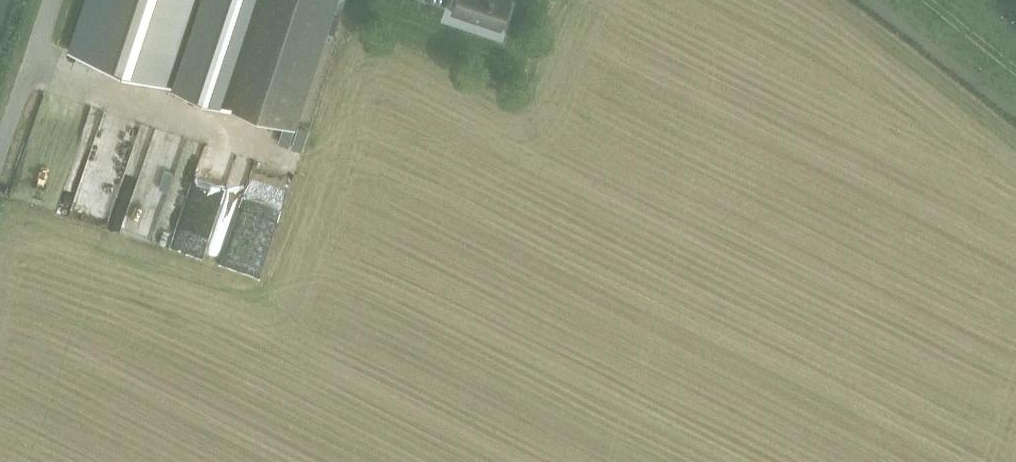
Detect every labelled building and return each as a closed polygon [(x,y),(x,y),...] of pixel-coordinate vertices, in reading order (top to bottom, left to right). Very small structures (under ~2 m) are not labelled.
[(72,51),(174,84),(203,0),(89,0),(72,51)] [(175,85),(220,100),(253,0),(203,0),(175,85)] [(220,100),(297,125),(327,32),(332,17),(338,0),(253,0),(220,100)] [(453,12),(502,28),(511,0),(457,0),(453,12)] [(332,17),(327,32),(334,34),(339,19),(332,17)] [(285,123),(278,143),(289,147),(296,127),(285,123)] [(298,127),(291,148),(302,151),(309,131),(298,127)]
